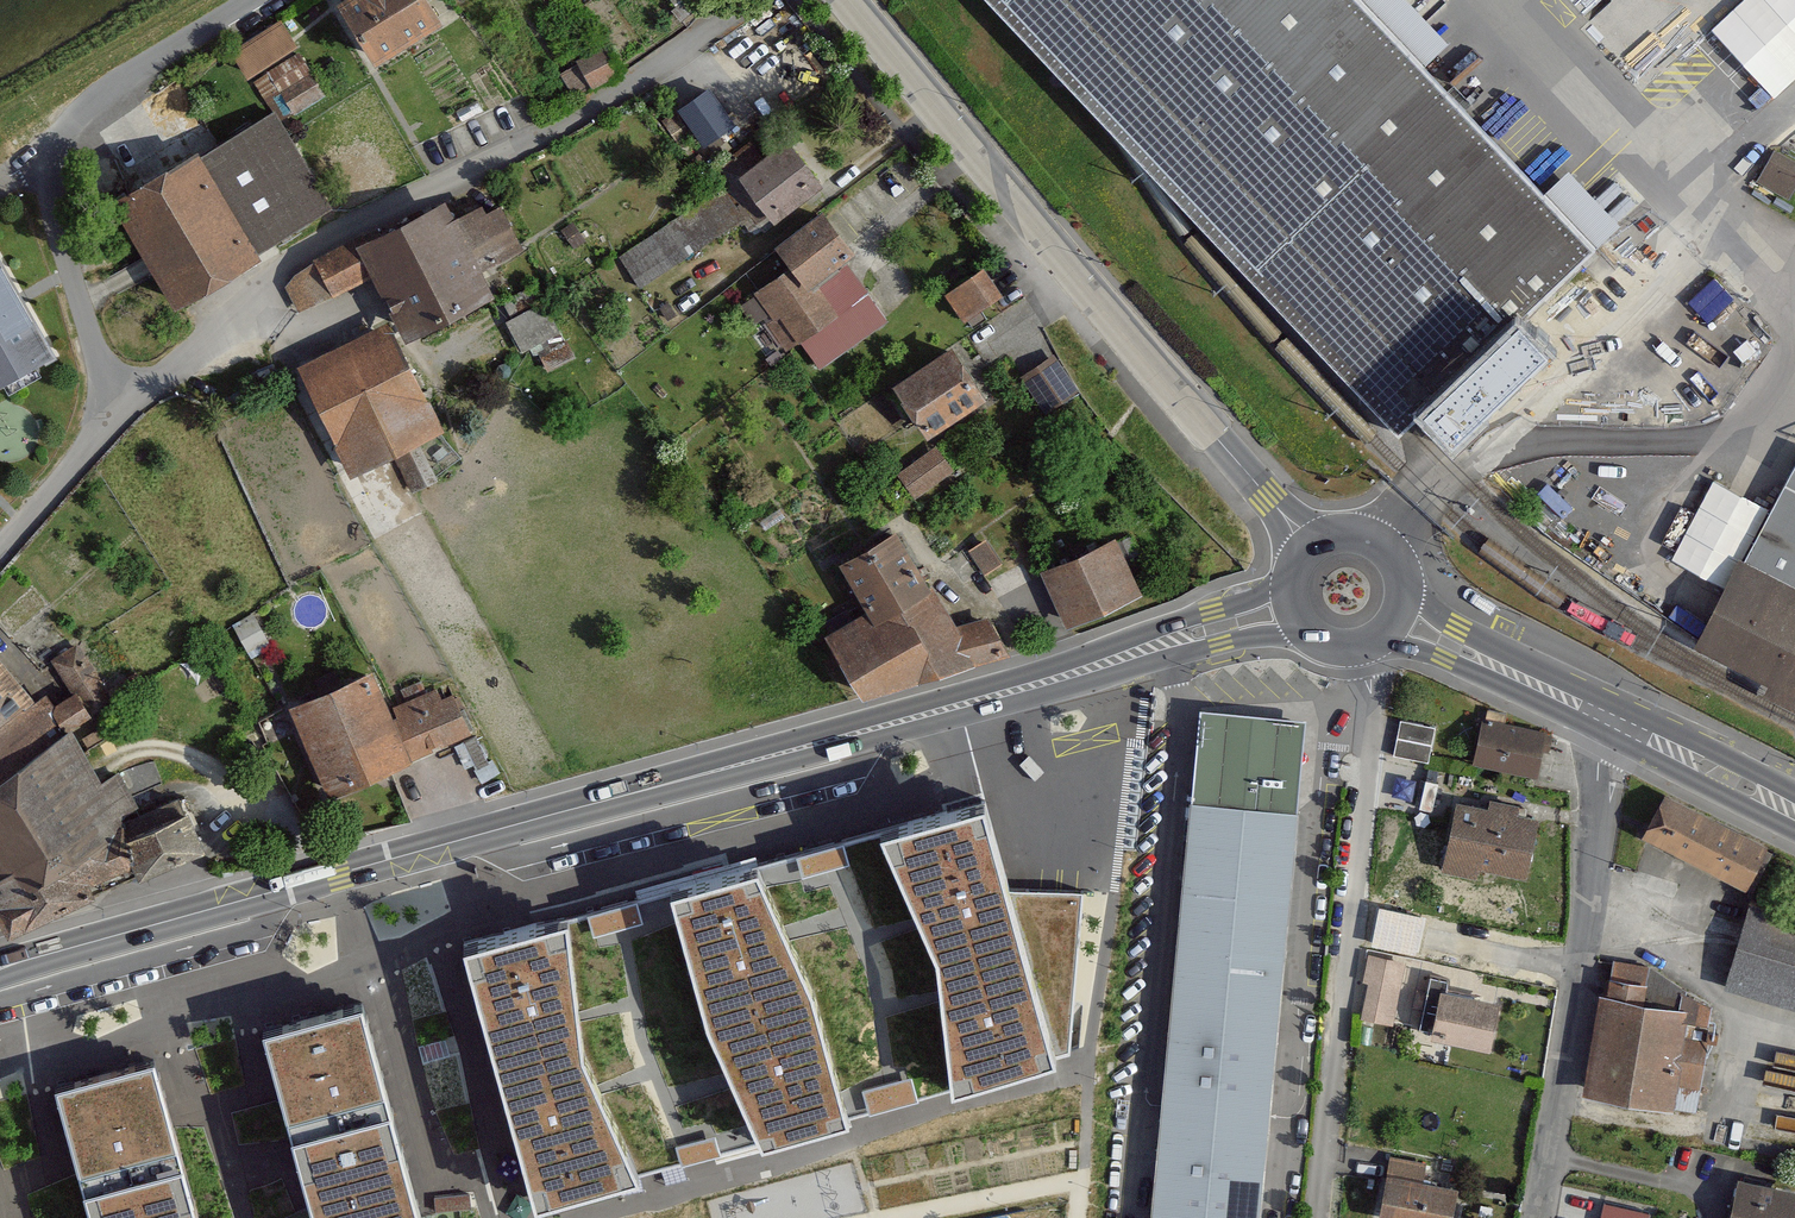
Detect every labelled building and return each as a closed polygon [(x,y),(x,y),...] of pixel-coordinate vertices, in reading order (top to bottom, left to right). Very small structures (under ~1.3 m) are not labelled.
[(429,0),(340,0),(338,1),(374,61),(442,20),(429,0)] [(1399,429),(1407,422),(1592,246),(1545,196),(1420,66),(1357,0),(988,0),(1399,429)] [(1420,66),(1445,42),(1405,0),(1357,0),(1420,66)] [(1774,97),(1794,78),(1794,0),(1735,0),(1707,26),(1774,97)] [(280,20),(232,52),(248,76),(296,45),(280,20)] [(619,72),(606,50),(572,69),(585,91),(619,72)] [(297,114),(326,95),(297,52),(269,70),(297,114)] [(710,91),(680,111),(704,146),(734,125),(710,91)] [(115,205),(172,300),(330,206),(273,111),(115,205)] [(821,184),(787,139),(761,158),(749,143),(718,166),(729,181),(720,188),(742,217),(750,227),(759,220),(764,227),(821,184)] [(1757,180),(1788,197),(1794,185),(1794,162),(1774,151),(1757,180)] [(1569,173),(1545,196),(1592,246),(1616,223),(1569,173)] [(742,217),(720,188),(621,256),(640,285),(742,217)] [(445,204),(292,280),(306,307),(373,274),(405,337),(492,294),(479,269),(521,248),(501,206),(486,214),(482,204),(452,219),(445,204)] [(855,253),(822,210),(776,246),(791,266),(809,288),(844,261),(855,253)] [(867,291),(844,261),(809,288),(791,266),(755,293),(756,295),(742,306),(754,321),(769,310),(776,319),(769,325),(787,347),(799,338),(816,360),(839,343),(844,350),(882,322),(861,295),(867,291)] [(50,354),(0,266),(0,382),(50,354)] [(1001,294),(984,269),(947,293),(964,318),(1001,294)] [(532,287),(505,301),(529,347),(559,331),(543,302),(540,304),(532,287)] [(416,439),(440,427),(387,323),(301,366),(354,470),(393,450),(413,490),(435,478),(416,439)] [(984,398),(952,348),(896,383),(928,434),(984,398)] [(1076,391),(1053,356),(1023,377),(1045,411),(1076,391)] [(899,473),(915,494),(950,467),(934,447),(899,473)] [(1702,645),(1794,692),(1794,463),(1702,645)] [(828,635),(861,696),(1005,652),(986,616),(952,629),(897,530),(841,560),(870,614),(828,635)] [(1115,538),(1043,571),(1068,625),(1140,591),(1115,538)] [(74,693),(53,707),(66,727),(112,698),(77,644),(53,660),(74,693)] [(62,736),(0,659),(0,775),(62,736)] [(290,707),(328,793),(468,732),(451,694),(439,700),(435,689),(388,710),(371,672),(290,707)] [(1201,711),(1192,803),(1295,812),(1304,721),(1201,711)] [(1535,775),(1544,731),(1483,719),(1474,763),(1535,775)] [(1433,727),(1401,721),(1394,754),(1426,761),(1433,727)] [(0,775),(0,920),(9,934),(138,874),(116,826),(124,822),(119,813),(137,801),(118,772),(100,781),(71,729),(62,736),(0,775)] [(1745,887),(1766,845),(1666,794),(1644,836),(1745,887)] [(116,826),(138,874),(203,847),(179,796),(124,822),(116,826)] [(1010,887),(987,800),(876,830),(755,863),(670,885),(568,913),(468,940),(537,1195),(637,1168),(757,1136),(842,1113),(951,1084),(1056,1055),(1091,890),(1010,887)] [(1525,875),(1536,818),(1516,814),(1517,805),(1491,800),(1489,808),(1457,802),(1444,870),(1476,876),(1478,866),(1525,875)] [(1295,812),(1192,803),(1153,1217),(1257,1217),(1295,812)] [(1751,903),(1727,986),(1794,1005),(1794,916),(1751,903)] [(1400,983),(1403,961),(1368,956),(1365,978),(1400,983)] [(1607,995),(1599,994),(1584,1090),(1695,1107),(1711,1005),(1646,966),(1613,961),(1607,995)] [(1489,1047),(1498,1003),(1445,992),(1448,980),(1431,976),(1419,1033),(1489,1047)] [(363,1002),(265,1028),(299,1153),(317,1217),(423,1217),(363,1002)] [(154,1058),(55,1085),(92,1217),(199,1217),(154,1058)] [(1456,1188),(1419,1182),(1422,1163),(1391,1158),(1380,1217),(1450,1217),(1456,1188)] [(1794,1208),(1794,1190),(1739,1178),(1731,1217),(1793,1217),(1794,1208)] [(1648,1212),(1605,1203),(1602,1217),(1646,1217),(1648,1212)]
